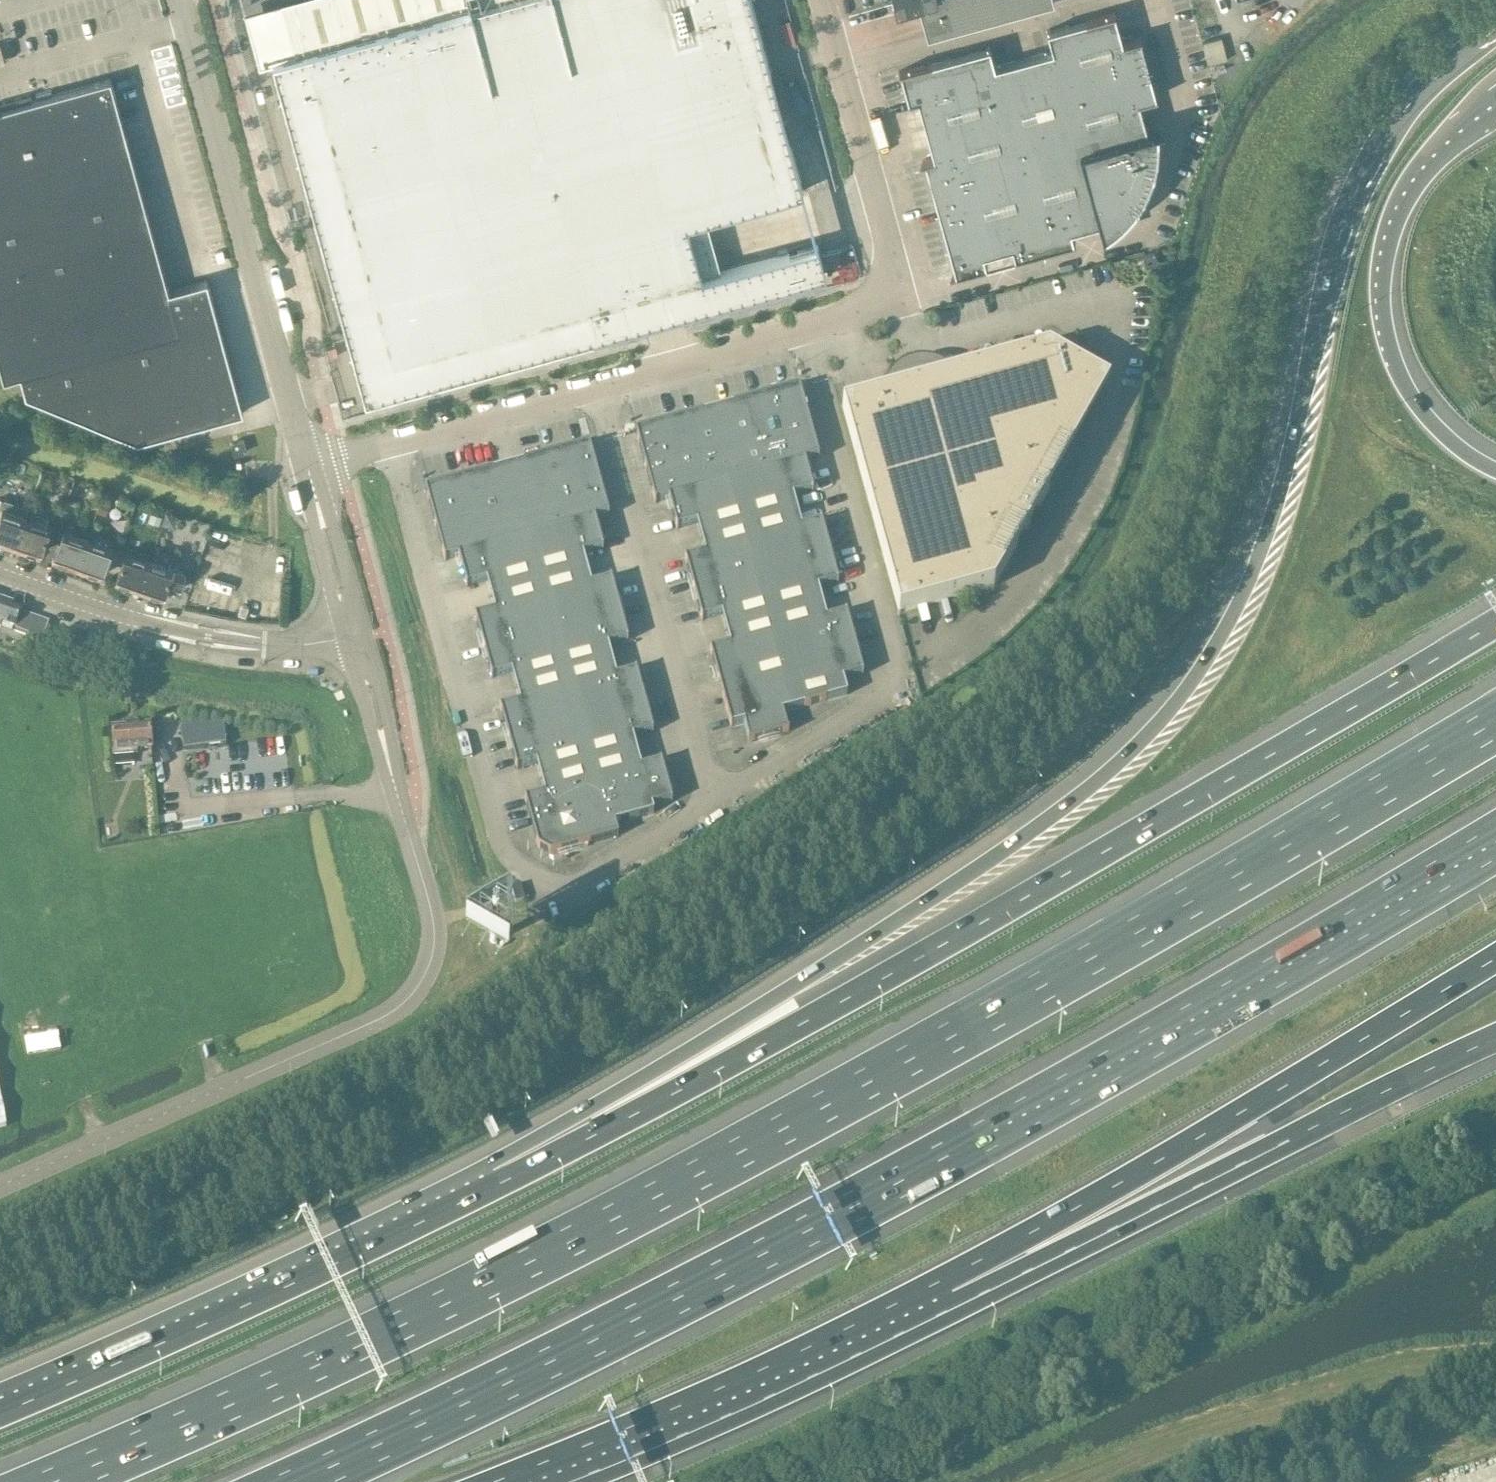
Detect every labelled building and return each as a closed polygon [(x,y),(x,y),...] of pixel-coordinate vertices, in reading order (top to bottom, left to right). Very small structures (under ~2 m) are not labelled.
[(365,400),(796,282),(796,281),(825,273),(817,244),(788,252),(788,251),(702,275),(687,223),(803,191),(791,147),(755,80),(770,71),(751,0),(285,0),(244,11),(259,67),(272,63),(365,400)] [(1054,0),(917,0),(926,35),(1054,0)] [(1122,42),(1114,13),(1115,13),(1115,11),(1046,30),(1052,50),(994,65),(989,46),(898,70),(899,72),(907,100),(906,100),(907,101),(917,98),(933,157),(923,160),(923,161),(924,161),(954,272),(953,272),(954,274),(987,265),(987,263),(986,264),(983,255),(1011,247),(1014,256),(1013,256),(1013,258),(1075,241),(1075,239),(1073,240),(1071,230),(1099,223),(1102,231),(1103,231),(1104,234),(1112,228),(1123,219),(1132,209),(1139,199),(1145,189),(1148,182),(1151,176),(1154,164),(1155,160),(1157,150),(1157,145),(1157,137),(1157,133),(1157,128),(1157,127),(1146,129),(1138,101),(1157,96),(1156,95),(1155,95),(1141,42),(1140,38),(1141,38),(1140,37),(1122,42)] [(218,320),(207,280),(168,291),(110,78),(12,105),(0,108),(0,366),(4,379),(21,375),(218,320)] [(1145,267),(1158,263),(1154,251),(1142,255),(1145,267)] [(26,394),(138,440),(243,411),(218,320),(21,375),(26,394)] [(1094,376),(1048,350),(945,379),(943,377),(938,374),(933,371),(927,370),(922,369),(916,370),(911,371),(905,374),(901,377),(897,381),(893,386),(891,391),(890,393),(842,406),(899,612),(994,586),(1049,490),(1048,489),(1074,444),(1108,384),(1094,376)] [(656,502),(668,499),(805,461),(817,458),(817,459),(819,458),(799,387),(635,432),(655,503),(656,503),(656,502)] [(235,454),(246,451),(243,439),(232,442),(235,454)] [(444,560),(608,515),(589,444),(425,489),(444,560)] [(245,461),(236,462),(237,470),(246,469),(245,461)] [(701,538),(749,525),(797,512),(792,496),(812,491),(812,492),(813,492),(805,461),(668,499),(676,529),(678,529),(677,528),(697,523),(701,538)] [(25,515),(28,506),(5,499),(4,500),(0,499),(0,542),(4,542),(15,546),(25,515)] [(761,571),(829,552),(821,521),(820,521),(820,522),(801,527),(797,512),(749,525),(761,571)] [(25,515),(15,546),(26,550),(31,553),(36,553),(39,554),(49,523),(47,523),(50,515),(43,513),(41,520),(25,515)] [(491,595),(539,582),(587,569),(582,554),(602,549),(603,549),(595,519),(607,515),(607,516),(609,516),(608,515),(444,560),(445,561),(446,560),(446,559),(458,556),(466,586),(468,586),(467,585),(487,580),(491,595)] [(693,589),(761,571),(749,525),(701,538),(705,553),(686,559),(686,558),(684,558),(693,589)] [(77,567),(88,537),(64,529),(54,559),(57,560),(62,563),(67,563),(77,567)] [(88,537),(77,567),(89,571),(92,574),(98,574),(101,575),(112,545),(88,537)] [(140,589),(150,558),(126,551),(116,581),(120,582),(124,585),(129,585),(140,589)] [(773,616),(822,603),(817,588),(837,582),(837,583),(838,583),(829,552),(761,571),(773,616)] [(180,588),(186,570),(150,558),(140,589),(151,592),(155,596),(160,596),(164,597),(168,584),(180,588)] [(551,628),(619,609),(611,578),(610,579),(591,585),(587,569),(539,582),(551,628)] [(726,629),(773,616),(761,571),(693,589),(701,620),(703,620),(702,619),(722,614),(726,629)] [(483,647),(551,628),(539,582),(491,595),(495,611),(476,616),(476,615),(474,616),(483,647)] [(0,628),(2,624),(13,628),(13,629),(31,635),(27,647),(38,651),(48,623),(21,614),(23,609),(0,602),(0,628)] [(786,662),(854,643),(846,612),(845,612),(845,613),(826,618),(822,603),(773,616),(786,662)] [(564,674),(612,661),(607,645),(627,640),(627,641),(628,640),(619,609),(551,628),(564,674)] [(718,680),(786,662),(773,616),(726,629),(730,645),(711,650),(711,649),(709,649),(718,680)] [(516,687),(564,674),(551,628),(483,647),(491,678),(493,677),(492,677),(512,671),(516,687)] [(798,708),(847,695),(843,679),(862,674),(862,675),(863,674),(854,643),(786,662),(798,708)] [(576,719),(644,701),(636,670),(635,670),(635,671),(616,676),(612,661),(564,674),(576,719)] [(786,662),(718,680),(731,727),(732,726),(743,723),(782,712),(798,708),(786,662)] [(508,738),(576,719),(564,674),(516,687),(520,702),(501,707),(499,707),(508,738)] [(589,765),(637,752),(632,736),(651,731),(652,732),(653,732),(644,701),(576,719),(589,765)] [(782,712),(743,723),(748,741),(748,743),(789,732),(788,730),(787,731),(782,712)] [(541,778),(589,765),(576,719),(508,738),(516,769),(518,769),(517,768),(537,763),(541,778)] [(184,751),(226,745),(224,724),(181,727),(184,751)] [(113,756),(137,754),(137,750),(152,749),(150,725),(111,728),(113,756)] [(589,765),(609,838),(618,836),(615,823),(653,813),(652,806),(671,801),(671,802),(672,801),(661,761),(660,761),(660,762),(641,767),(637,752),(589,765)] [(152,761),(141,761),(141,772),(152,771),(152,761)] [(550,854),(609,838),(589,765),(541,778),(545,793),(526,799),(526,798),(524,798),(538,847),(550,854)] [(515,902),(525,899),(520,883),(511,886),(515,902)]
